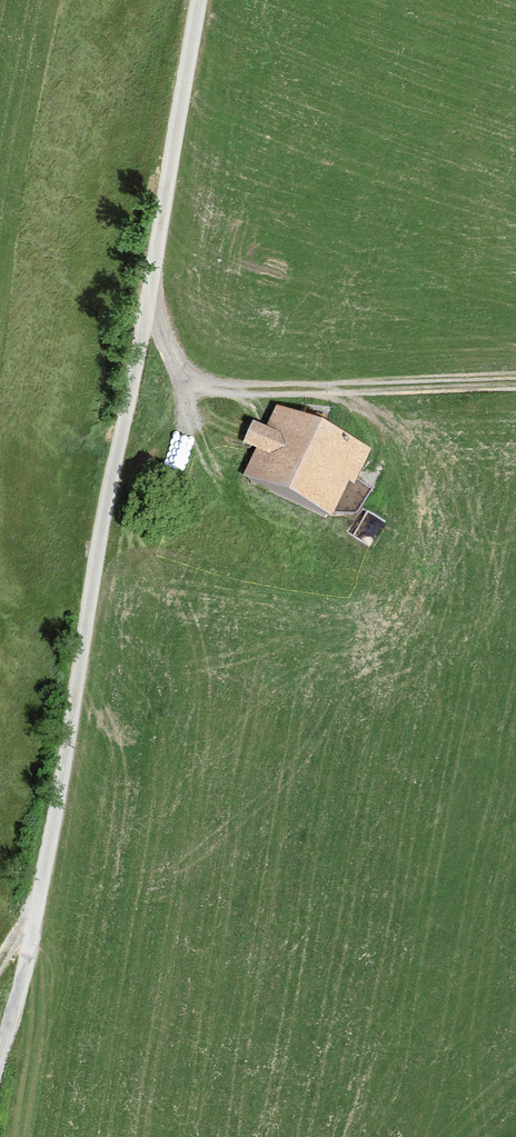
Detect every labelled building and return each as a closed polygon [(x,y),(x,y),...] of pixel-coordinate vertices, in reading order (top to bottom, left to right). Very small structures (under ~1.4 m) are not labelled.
[(249,476),(322,515),(354,457),(280,418),(249,476)]
